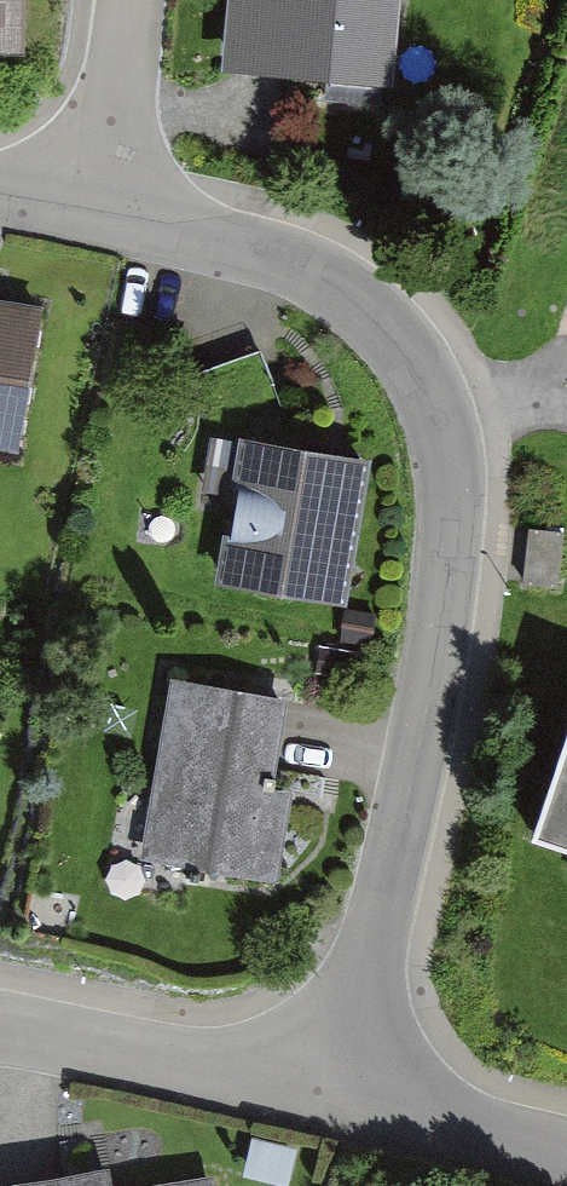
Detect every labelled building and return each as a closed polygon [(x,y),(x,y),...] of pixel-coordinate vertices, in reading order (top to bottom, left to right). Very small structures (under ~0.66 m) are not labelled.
[(17,48),(18,0),(0,0),(0,47),(17,48)] [(217,66),(385,82),(393,0),(223,0),(217,66)] [(0,301),(0,449),(27,454),(54,311),(0,301)] [(354,596),(376,458),(217,432),(208,492),(246,498),(234,577),(354,596)] [(289,689),(172,673),(148,853),(279,871),(291,788),(275,786),(289,689)] [(531,840),(566,851),(566,729),(531,840)] [(17,1181),(18,1185),(116,1185),(113,1167),(17,1181)] [(211,1175),(138,1185),(212,1185),(211,1175)]
